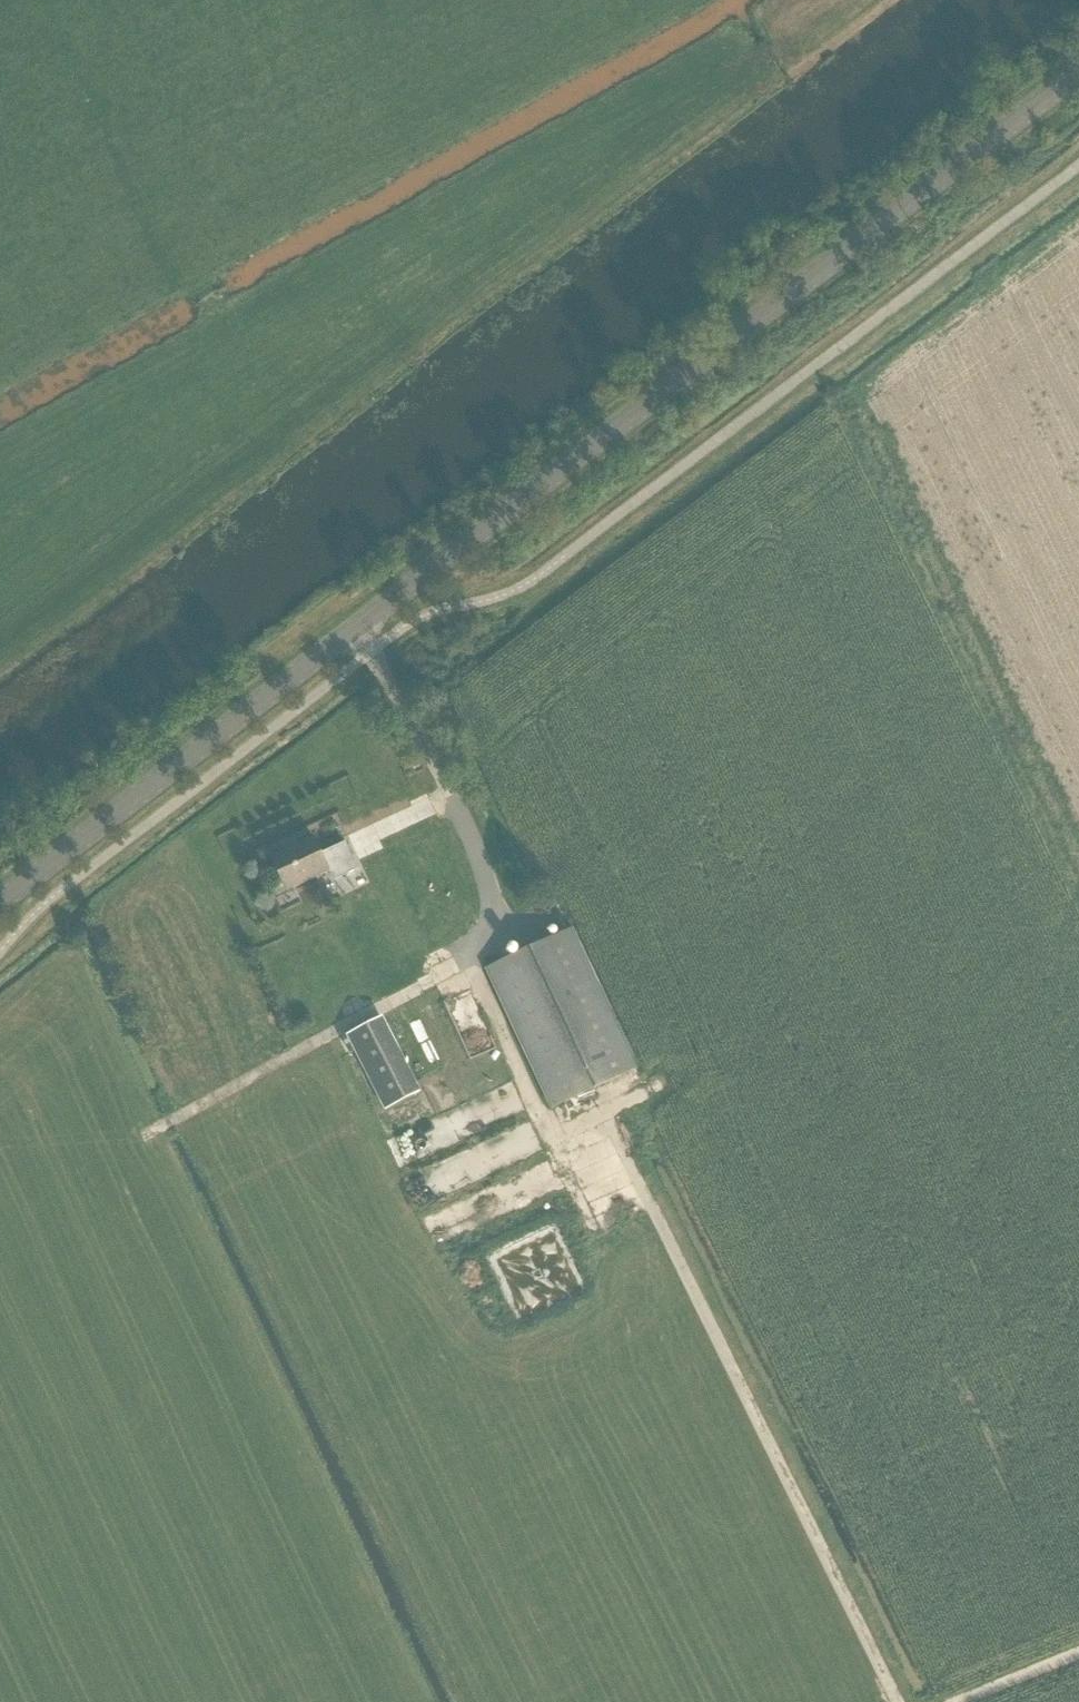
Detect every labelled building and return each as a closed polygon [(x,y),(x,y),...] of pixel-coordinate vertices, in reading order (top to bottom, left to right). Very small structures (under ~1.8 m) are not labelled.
[(445,875),(413,806),(340,841),(342,844),(322,854),(315,838),(272,858),(288,891),(330,871),(329,868),(349,859),(400,968),(453,943),(450,937),(475,925),(451,872),(445,875)] [(552,1108),(636,1068),(571,929),(487,968),(552,1108)] [(379,1019),(349,1034),(386,1109),(417,1093),(379,1019)] [(400,1174),(416,1212),(473,1188),(467,1174),(480,1168),(484,1178),(507,1168),(509,1171),(542,1157),(524,1115),(445,1149),(447,1154),(400,1174)] [(443,1120),(401,1138),(410,1158),(439,1146),(434,1133),(446,1127),(443,1120)] [(639,1274),(626,1277),(631,1293),(644,1289),(639,1274)]
